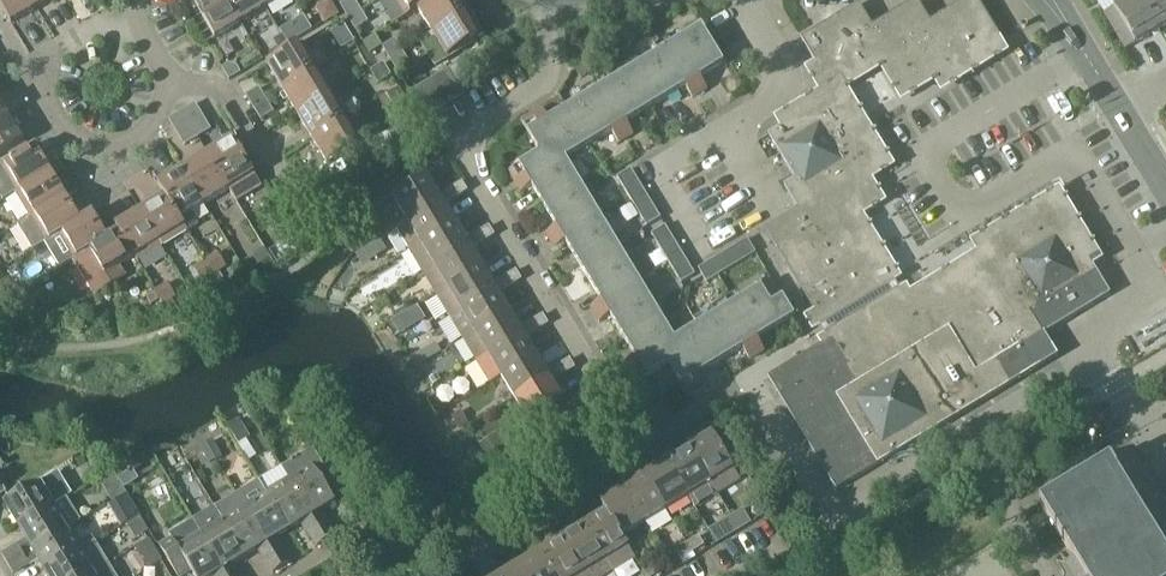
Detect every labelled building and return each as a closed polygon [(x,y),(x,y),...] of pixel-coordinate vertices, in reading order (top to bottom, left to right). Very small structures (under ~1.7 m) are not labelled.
[(30,0),(0,0),(0,7),(11,25),(36,10),(30,0)] [(36,10),(53,0),(30,0),(36,10)] [(225,0),(198,0),(193,3),(214,39),(239,24),(225,0)] [(239,24),(265,8),(260,0),(225,0),(239,24)] [(265,8),(279,0),(260,0),(265,8)] [(322,4),(319,16),(324,24),(339,15),(330,0),(322,4)] [(340,4),(339,4),(347,16),(360,8),(354,0),(346,0),(340,4)] [(405,16),(416,9),(416,8),(429,0),(395,0),(405,16)] [(416,8),(416,9),(431,33),(467,11),(460,0),(429,0),(416,8)] [(830,85),(885,52),(905,85),(939,65),(945,76),(1003,41),(978,0),(966,0),(930,22),(917,0),(873,27),(859,4),(802,39),(830,85)] [(1143,0),(1123,0),(1103,12),(1126,50),(1160,29),(1143,0)] [(1165,25),(1165,0),(1143,0),(1160,29),(1165,25)] [(360,8),(347,16),(354,28),(367,21),(360,8)] [(482,37),(467,11),(431,33),(446,59),(482,37)] [(300,37),(300,36),(292,23),(280,30),(288,44),(298,38),(300,37)] [(537,156),(509,173),(522,193),(532,187),(557,227),(546,234),(555,249),(566,242),(602,302),(591,308),(600,323),(611,316),(636,357),(625,364),(638,384),(664,368),(673,370),(688,396),(709,384),(702,373),(742,349),(749,360),(765,350),(758,339),(794,317),(772,280),(742,299),(729,306),(707,320),(703,313),(695,318),(699,325),(676,339),(643,285),(636,273),(606,225),(591,200),(566,160),(611,132),(618,143),(633,133),(627,123),(684,88),(691,99),(707,89),(701,78),(724,64),(702,27),(682,39),(664,50),(641,64),(549,120),(542,109),(522,121),(539,149),(537,156)] [(281,36),(274,40),(280,50),(287,46),(281,36)] [(388,59),(401,51),(394,39),(382,46),(381,47),(388,59)] [(279,91),(315,69),(300,45),(264,67),(279,91)] [(401,51),(388,59),(396,71),(409,63),(401,51)] [(229,79),(229,80),(233,77),(241,73),(237,66),(230,64),(222,68),(229,79)] [(382,64),(370,71),(377,84),(390,76),(382,64)] [(588,76),(582,66),(576,70),(581,79),(588,76)] [(449,68),(437,75),(452,101),(464,93),(449,68)] [(330,94),(315,69),(279,91),(294,116),(330,94)] [(452,101),(437,75),(424,83),(439,109),(452,101)] [(439,109),(424,83),(409,92),(424,117),(439,109)] [(252,108),(265,100),(258,88),(245,96),(252,108)] [(399,88),(379,99),(385,109),(405,98),(399,88)] [(330,94),(294,116),(309,141),(345,118),(330,94)] [(265,100),(252,108),(259,121),(272,113),(265,100)] [(798,208),(765,228),(778,250),(779,250),(815,311),(815,312),(820,320),(824,327),(892,286),(888,278),(847,210),(868,197),(855,176),(869,168),(872,152),(846,109),(823,103),(781,129),(769,136),(770,137),(795,180),(784,186),(793,200),(798,208)] [(181,113),(196,138),(209,130),(193,105),(181,113)] [(196,138),(181,113),(167,121),(183,146),(196,138)] [(8,116),(0,121),(0,157),(24,142),(8,116)] [(345,118),(309,141),(326,167),(342,157),(349,170),(375,154),(367,139),(361,143),(345,118)] [(260,188),(252,175),(231,140),(206,155),(235,202),(260,188)] [(49,171),(34,147),(0,168),(0,172),(13,193),(49,171)] [(206,155),(183,169),(204,204),(227,191),(235,203),(235,202),(206,155)] [(183,169),(157,185),(163,196),(164,195),(186,232),(198,225),(191,212),(204,204),(183,169)] [(660,217),(630,169),(617,177),(646,226),(660,217)] [(49,171),(13,193),(28,218),(64,196),(49,171)] [(442,200),(439,196),(428,178),(393,199),(407,221),(442,200)] [(450,189),(456,198),(467,191),(462,182),(450,189)] [(163,196),(157,185),(162,197),(138,211),(161,247),(186,232),(164,195),(163,196)] [(442,200),(407,221),(396,227),(410,249),(455,222),(444,205),(456,198),(450,189),(439,196),(442,200)] [(77,219),(64,196),(28,218),(43,243),(79,221),(77,219)] [(161,247),(138,211),(114,226),(117,231),(118,230),(134,256),(133,257),(136,262),(161,247)] [(89,212),(77,219),(79,221),(43,243),(43,244),(56,236),(71,261),(83,254),(83,253),(106,239),(105,238),(89,212)] [(937,275),(832,339),(769,377),(837,491),(1035,371),(1022,349),(1112,294),(1098,272),(1090,259),(1065,218),(1041,213),(988,245),(994,255),(950,281),(939,278),(937,275)] [(455,222),(410,249),(424,272),(434,266),(469,244),(466,240),(455,222)] [(695,274),(665,225),(651,234),(681,283),(695,274)] [(488,226),(477,233),(483,242),(494,235),(488,226)] [(83,253),(83,254),(71,261),(90,292),(96,293),(123,276),(118,266),(133,257),(134,256),(118,230),(117,231),(105,238),(106,239),(83,253)] [(469,244),(424,272),(437,294),(482,266),(471,249),(483,242),(477,233),(466,240),(469,244)] [(699,269),(707,283),(756,254),(756,253),(748,239),(699,269)] [(259,265),(271,257),(265,248),(253,255),(259,265)] [(216,253),(204,261),(212,275),(225,267),(216,253)] [(351,258),(354,263),(363,258),(359,253),(351,258)] [(212,275),(204,261),(193,267),(202,281),(212,275)] [(450,317),(496,289),(493,284),(482,266),(437,294),(450,317)] [(504,277),(510,287),(522,280),(516,270),(504,277)] [(493,284),(496,289),(450,317),(449,318),(462,340),(510,311),(499,294),(510,287),(504,277),(493,284)] [(163,304),(174,298),(166,284),(155,291),(161,300),(163,304)] [(155,291),(146,296),(152,305),(161,300),(155,291)] [(369,297),(373,304),(381,299),(377,292),(369,297)] [(521,329),(510,311),(462,340),(476,362),(522,333),(521,329)] [(531,322),(537,331),(548,324),(543,315),(531,322)] [(522,333),(476,362),(489,384),(501,376),(537,354),(526,338),(537,331),(531,322),(521,329),(522,333)] [(437,343),(411,358),(417,368),(442,352),(437,343)] [(547,372),(537,354),(501,376),(515,398),(550,377),(547,372)] [(570,358),(558,366),(564,375),(576,368),(570,358)] [(558,366),(547,372),(550,377),(515,398),(529,422),(564,400),(553,382),(564,375),(558,366)] [(442,374),(430,381),(433,386),(445,379),(442,374)] [(462,411),(452,416),(459,430),(469,424),(462,411)] [(247,439),(250,437),(241,423),(240,424),(237,420),(227,426),(238,445),(247,439)] [(721,429),(691,447),(718,493),(740,479),(748,474),(741,461),(732,466),(727,457),(735,452),(721,429)] [(479,445),(490,462),(509,450),(498,433),(479,445)] [(217,460),(224,456),(214,440),(207,444),(217,460)] [(217,460),(207,444),(201,448),(210,464),(217,460)] [(691,447),(668,461),(688,495),(710,482),(717,493),(718,493),(691,447)] [(1158,486),(1154,489),(1131,451),(1136,448),(1135,447),(1051,497),(1040,504),(1049,517),(1052,523),(1061,537),(1067,547),(1076,561),(1069,565),(1061,553),(1060,551),(1059,552),(1060,553),(1067,565),(1072,573),(1074,575),(1165,575),(1165,498),(1165,497),(1160,488),(1158,486)] [(280,467),(287,479),(305,508),(326,541),(334,536),(319,512),(333,503),(318,478),(326,473),(311,448),(280,467)] [(688,495),(668,461),(646,474),(666,508),(688,495)] [(124,489),(135,482),(129,472),(118,479),(124,489)] [(646,474),(623,488),(644,522),(666,508),(646,474)] [(53,475),(5,504),(18,526),(56,504),(55,503),(66,496),(53,475)] [(305,508),(287,479),(265,493),(289,530),(301,523),(316,546),(326,540),(305,508)] [(289,530),(265,493),(258,481),(235,495),(281,567),(290,561),(276,538),(289,530)] [(644,522),(623,488),(600,502),(606,512),(608,511),(622,535),(623,534),(644,522)] [(122,527),(141,515),(127,494),(109,505),(122,527)] [(281,567),(235,495),(214,508),(245,556),(257,549),(272,572),(281,567)] [(56,504),(18,526),(27,540),(2,555),(7,564),(70,526),(56,504)] [(225,575),(239,575),(236,572),(231,565),(245,556),(214,508),(193,520),(191,521),(225,575)] [(732,516),(737,525),(749,518),(744,509),(732,516)] [(608,511),(606,512),(585,524),(613,568),(614,570),(635,557),(628,545),(629,544),(623,534),(622,535),(608,511)] [(737,525),(732,516),(720,524),(725,533),(737,525)] [(191,521),(169,534),(171,539),(159,546),(177,575),(182,575),(191,571),(194,575),(212,575),(213,575),(225,575),(191,521)] [(563,537),(587,575),(600,575),(613,568),(585,524),(563,537)] [(83,548),(70,526),(7,564),(13,574),(38,559),(45,571),(83,548)] [(687,543),(692,552),(704,545),(699,536),(687,543)] [(541,551),(556,575),(587,575),(563,537),(541,551)] [(45,571),(49,575),(88,575),(109,563),(95,541),(83,549),(83,548),(45,571)] [(692,552),(687,543),(675,550),(680,559),(692,552)] [(519,564),(526,575),(556,575),(541,551),(519,564)] [(647,575),(651,575),(661,570),(655,561),(643,568),(647,575)] [(88,575),(117,575),(109,563),(88,575)] [(519,564),(499,575),(526,575),(519,564)]
